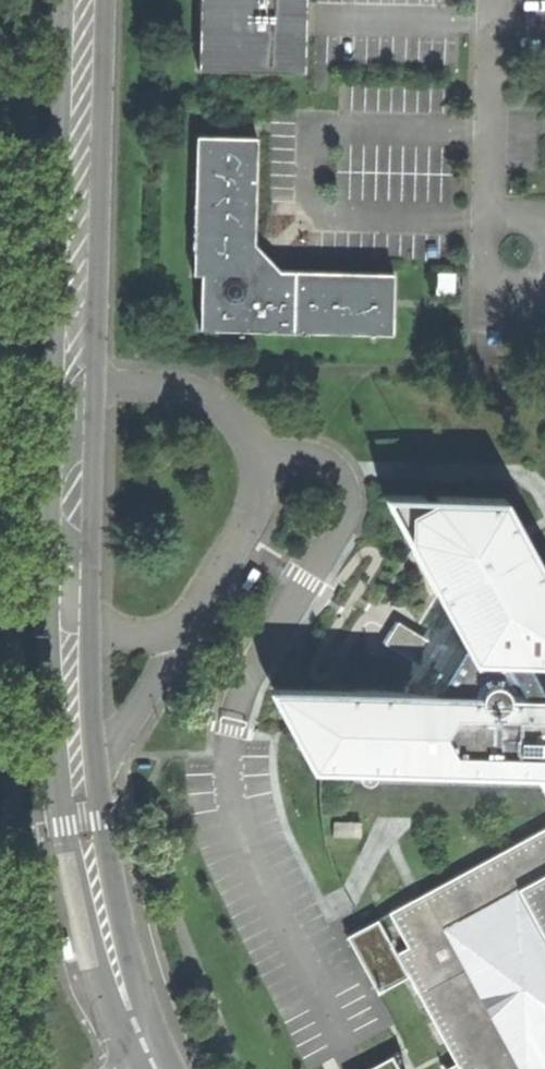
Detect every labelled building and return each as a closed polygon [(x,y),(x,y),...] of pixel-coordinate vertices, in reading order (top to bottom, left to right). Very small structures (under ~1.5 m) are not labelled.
[(305,74),(306,23),(307,0),(200,0),(198,71),(305,74)] [(393,280),(389,276),(278,274),(265,260),(253,247),(254,245),(256,138),(254,136),(236,135),(236,138),(217,138),(217,134),(196,134),(193,137),(191,273),(194,277),(198,277),(199,325),(206,333),(388,337),(391,333),(392,319),(390,316),(390,300),(392,296),(393,280)] [(542,695),(527,663),(544,663),(544,575),(504,499),(381,497),(409,549),(369,615),(325,689),(265,688),(310,771),(535,776),(544,796),(544,695),(542,695)] [(262,571),(258,568),(246,589),(254,593),(263,578),(266,573),(262,571)] [(388,912),(406,949),(396,955),(457,1068),(544,1068),(544,828),(388,912)] [(69,956),(74,955),(69,932),(60,934),(64,951),(65,957),(69,956)] [(408,1055),(380,1068),(415,1068),(408,1055)]
